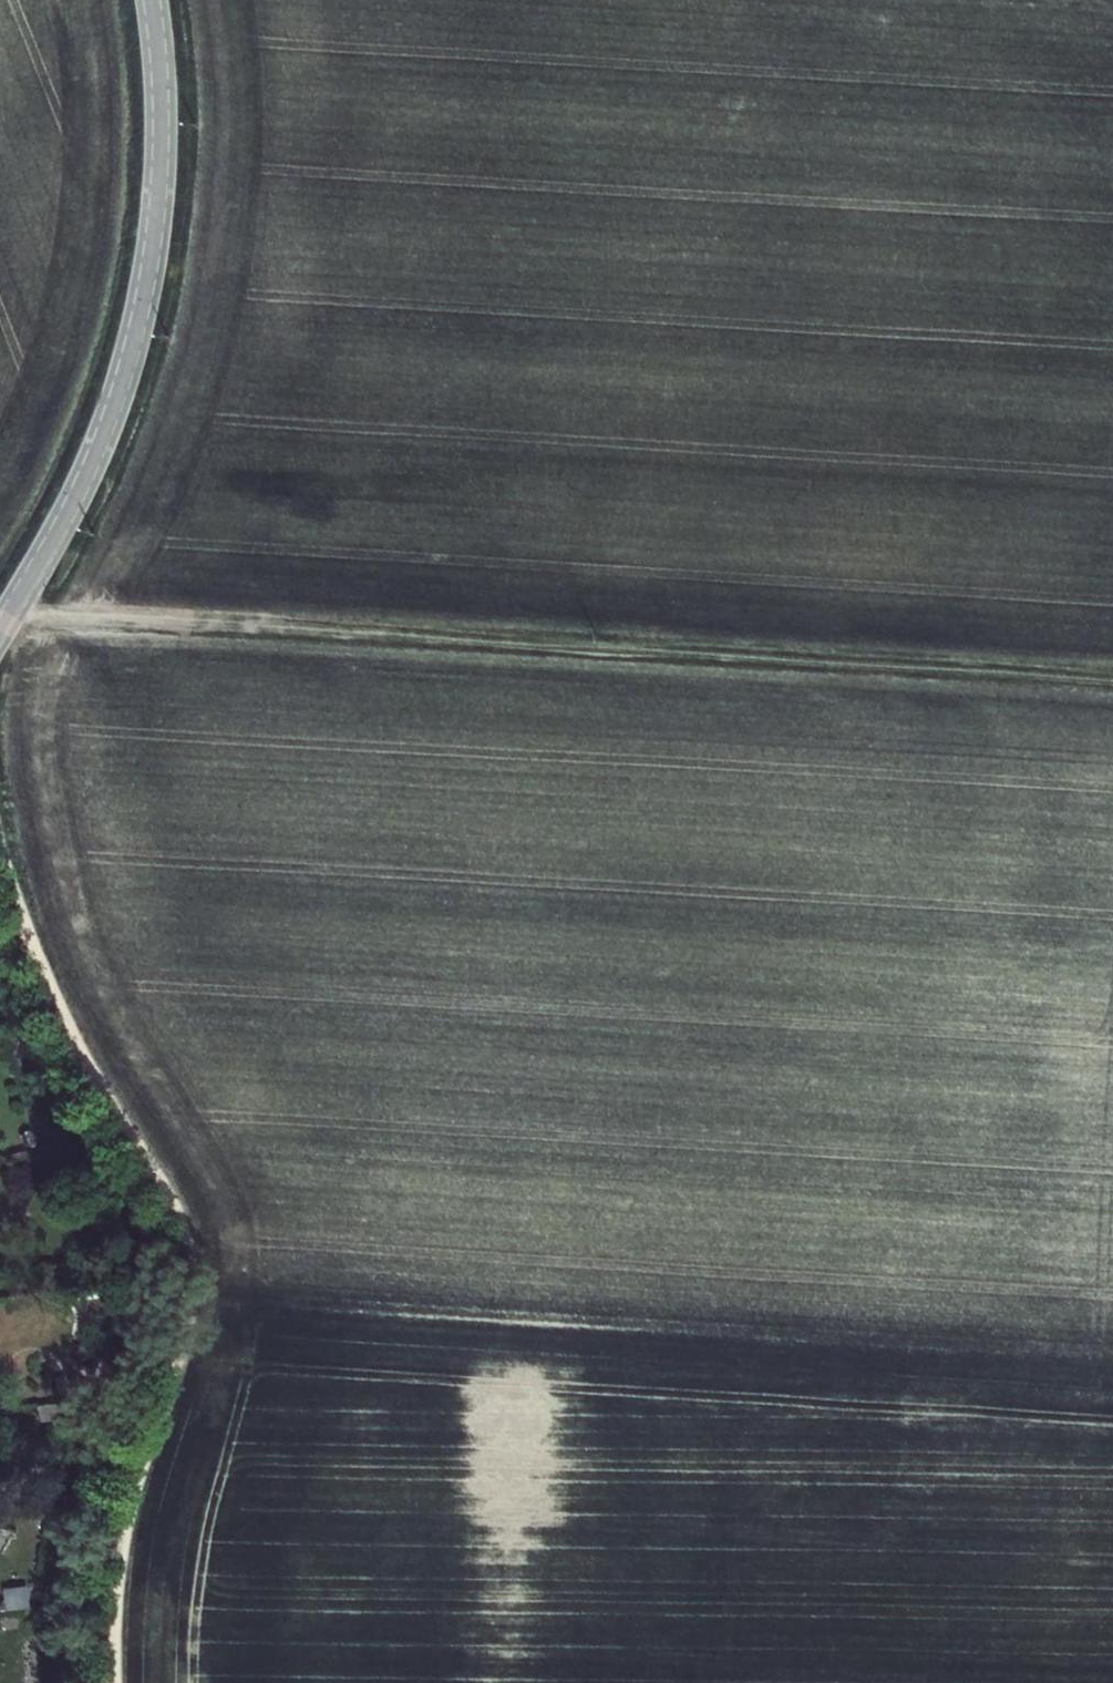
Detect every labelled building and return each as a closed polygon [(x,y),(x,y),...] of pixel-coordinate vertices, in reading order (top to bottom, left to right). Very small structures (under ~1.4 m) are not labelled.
[(83,1398),(51,1403),(53,1419),(85,1415),(83,1398)]
